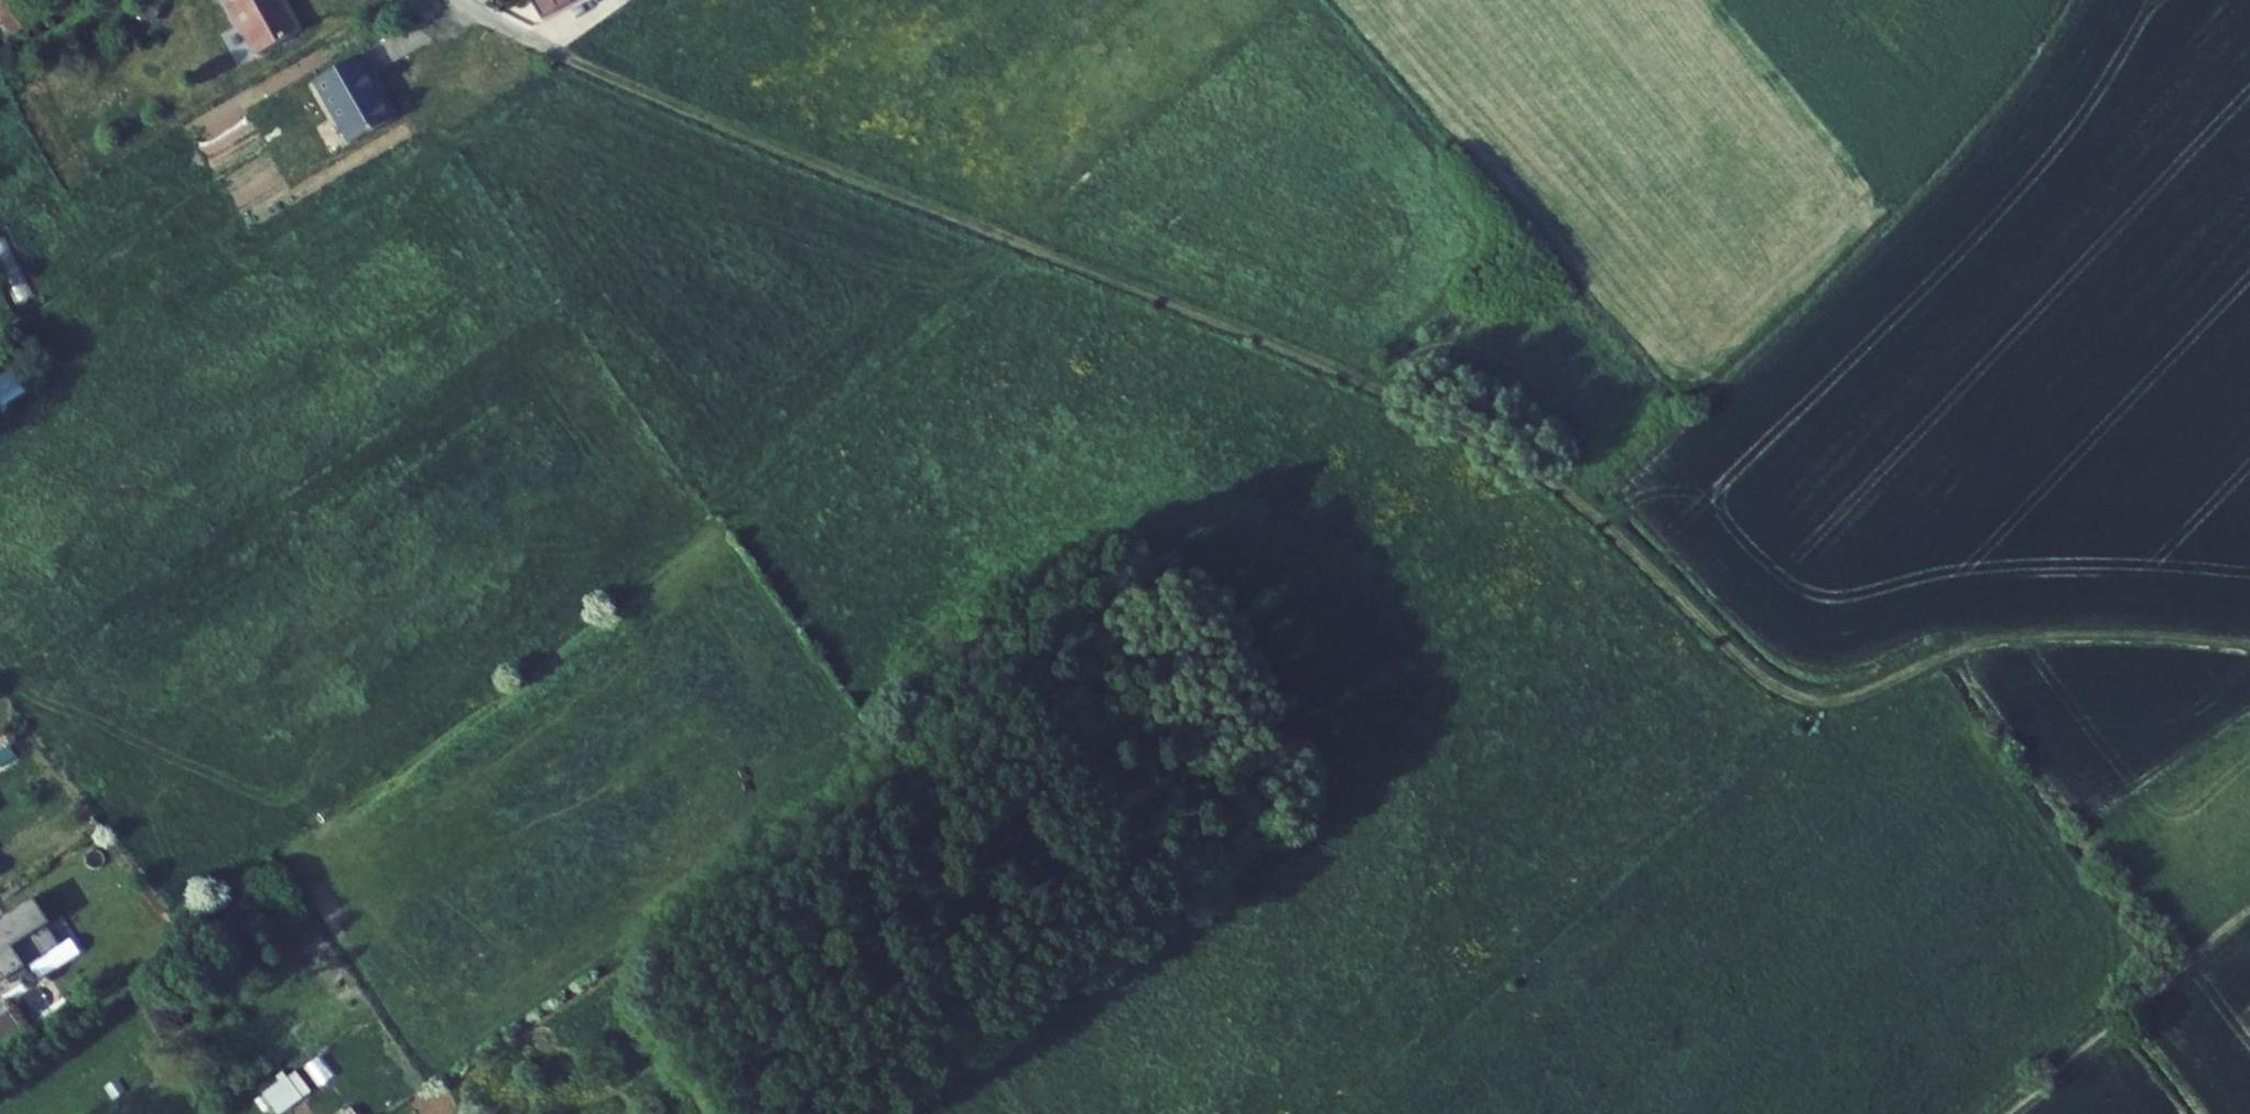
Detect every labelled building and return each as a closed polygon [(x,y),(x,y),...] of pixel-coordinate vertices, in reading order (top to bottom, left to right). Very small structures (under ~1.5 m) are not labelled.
[(302,31),(289,8),(286,10),(280,0),(227,0),(257,56),(302,31)] [(541,19),(558,10),(575,0),(530,0),(541,19)] [(351,143),(393,119),(377,91),(380,89),(360,54),(315,80),(351,143)] [(34,897),(5,915),(7,918),(0,922),(0,977),(5,974),(11,984),(29,972),(26,967),(60,945),(47,926),(51,923),(34,897)] [(325,1054),(308,1064),(331,1102),(347,1092),(325,1054)] [(279,1113),(282,1113),(303,1098),(287,1076),(264,1094),(279,1113)]
